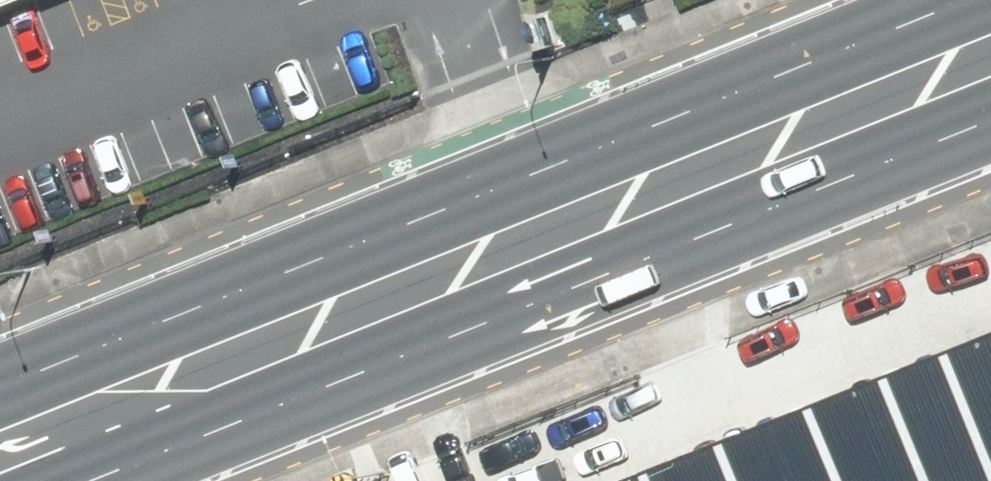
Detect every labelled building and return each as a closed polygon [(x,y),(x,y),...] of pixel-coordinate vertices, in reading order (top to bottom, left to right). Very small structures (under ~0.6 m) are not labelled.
[(618,480),(990,480),(990,339),(618,480)]
